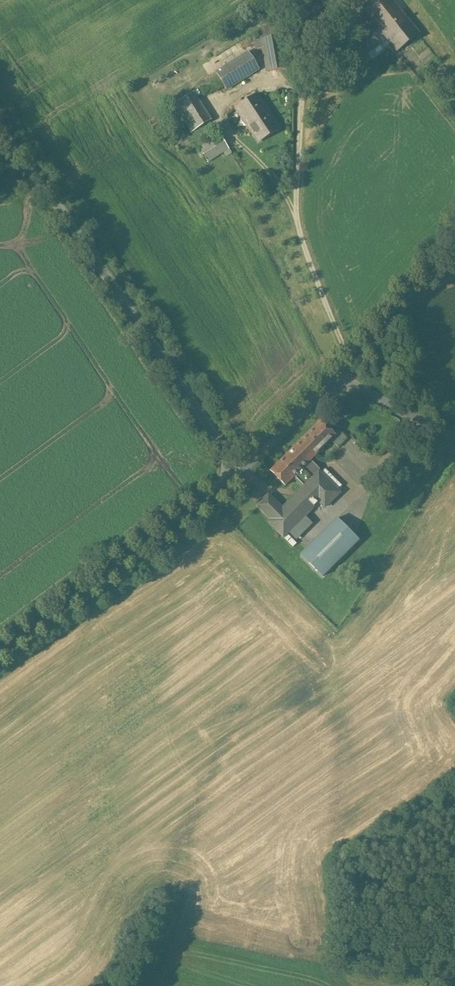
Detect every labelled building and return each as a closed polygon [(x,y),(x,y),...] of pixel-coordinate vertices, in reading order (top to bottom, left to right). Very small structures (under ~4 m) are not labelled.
[(335,0),(322,0),(330,16),(340,11),(335,0)] [(392,0),(371,0),(362,7),(356,12),(363,21),(369,16),(397,51),(419,33),(402,12),(392,0)] [(281,35),(254,40),(256,49),(262,47),(267,72),(287,68),(281,35)] [(373,35),(360,46),(367,55),(380,44),(373,35)] [(223,68),(215,73),(218,78),(219,79),(224,86),(226,90),(259,69),(248,52),(223,68)] [(218,78),(200,87),(204,96),(224,86),(219,79),(218,78)] [(211,120),(194,93),(188,96),(174,105),(192,132),(211,120)] [(257,94),(235,108),(258,142),(280,128),(257,94)] [(220,135),(199,149),(208,162),(223,152),(226,157),(232,153),(220,135)] [(301,440),(270,471),(285,485),(294,477),(297,480),(306,471),(302,468),(316,455),(315,454),(328,441),(344,457),(353,447),(337,431),(334,434),(321,421),(314,428),(313,427),(308,433),(301,440)] [(304,487),(282,508),(268,494),(257,505),(271,519),(268,522),(283,537),(318,502),(324,508),(332,499),(312,479),(312,478),(306,471),(297,480),(304,487)] [(339,493),(319,472),(312,478),(312,479),(332,499),(339,493)] [(337,519),(300,555),(322,577),(358,541),(337,519)]
